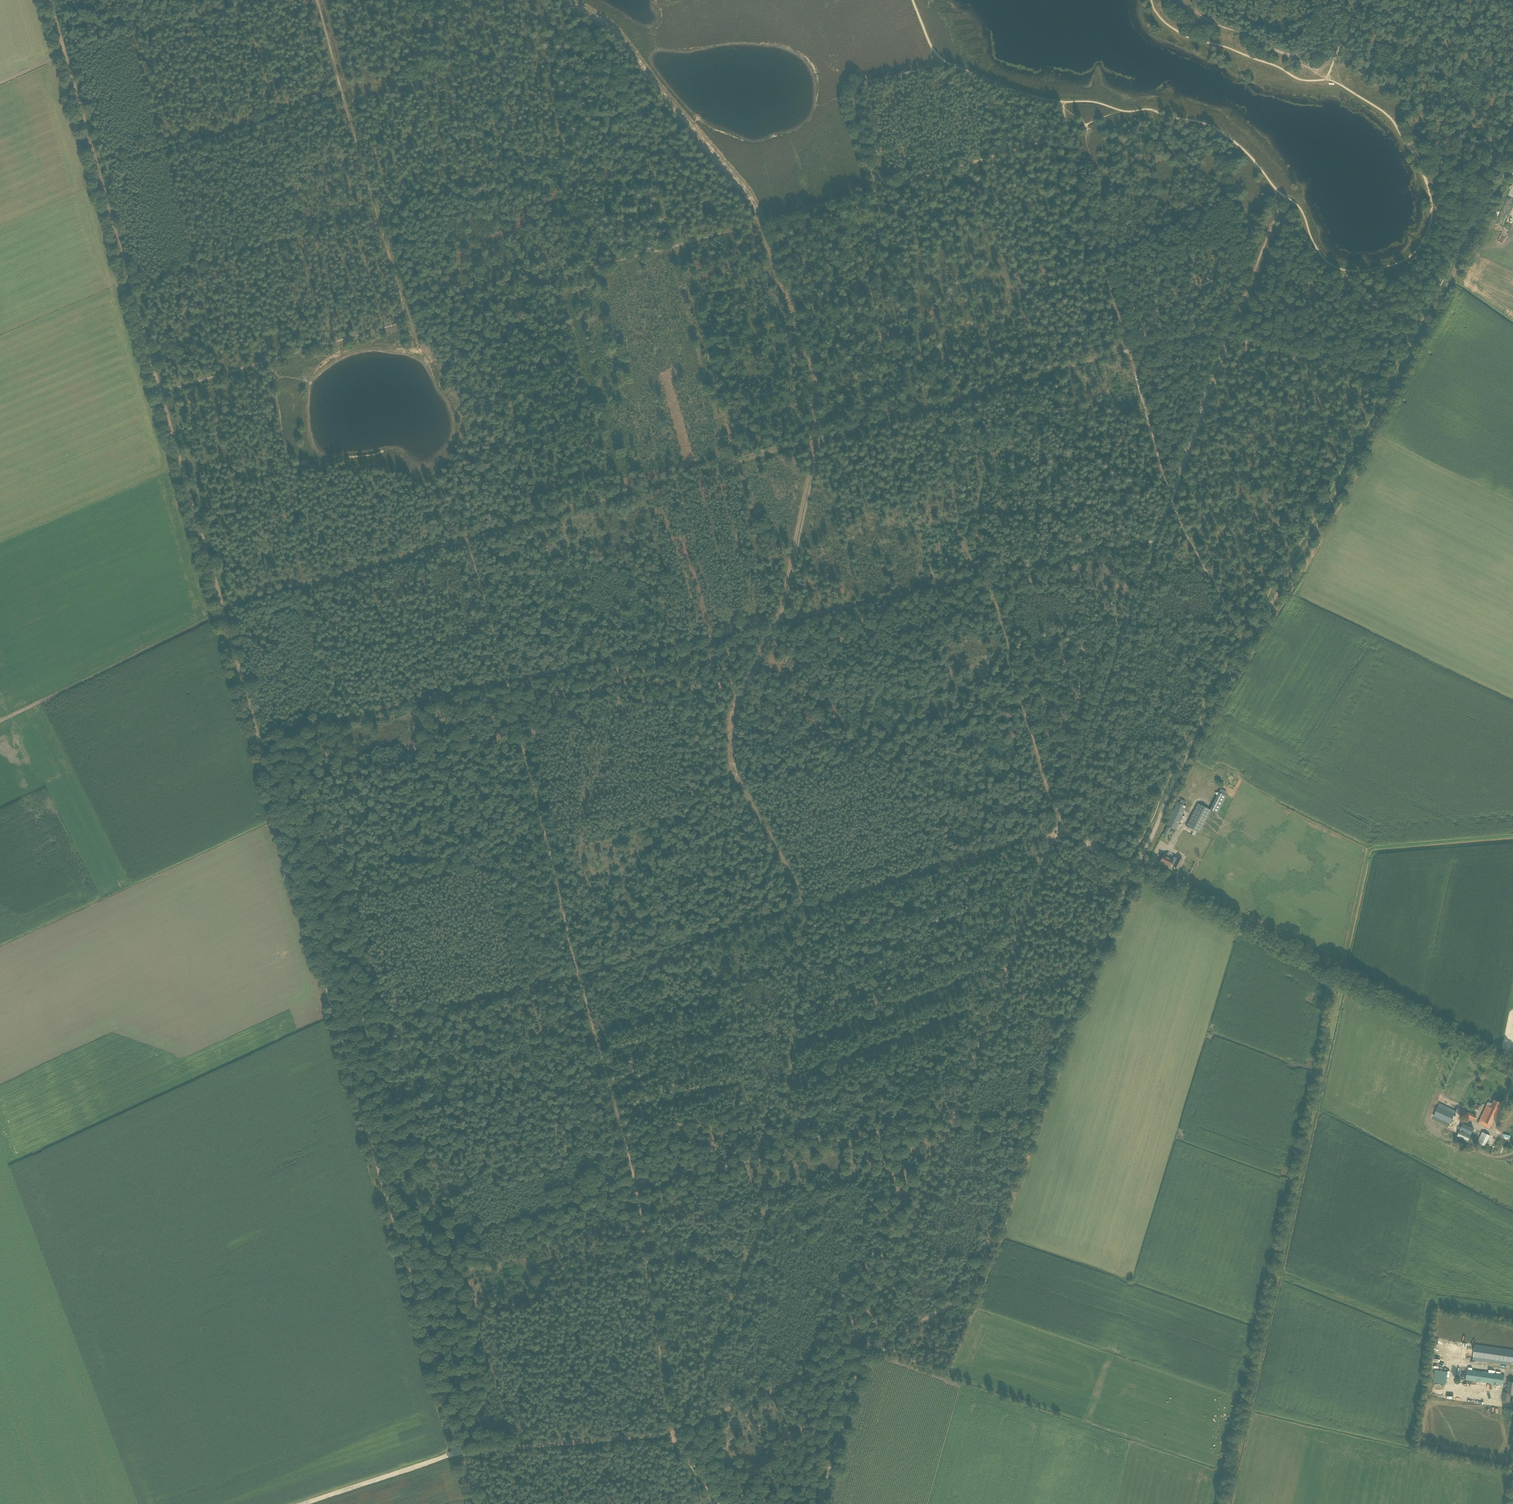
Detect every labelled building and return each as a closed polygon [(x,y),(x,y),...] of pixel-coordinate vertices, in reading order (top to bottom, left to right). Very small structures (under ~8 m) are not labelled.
[(1501,261),(1512,266),(1512,234),(1501,261)] [(1186,826),(1188,827),(1199,833),(1211,810),(1217,813),(1226,796),(1225,795),(1227,791),(1220,788),(1210,809),(1197,803),(1186,826)] [(1186,806),(1178,802),(1166,825),(1175,829),(1186,806)] [(1194,843),(1183,838),(1177,849),(1188,855),(1194,843)] [(1164,854),(1160,861),(1169,866),(1171,864),(1173,860),(1172,860),(1167,857),(1168,856),(1168,855),(1169,854),(1167,853),(1166,855),(1164,854)] [(1173,860),(1171,864),(1174,865),(1173,866),(1178,868),(1182,860),(1178,857),(1177,858),(1174,856),(1172,860),(1173,860)] [(1489,1102),(1478,1123),(1490,1129),(1492,1126),(1502,1103),(1494,1099),(1492,1103),(1489,1102)] [(1454,1112),(1455,1110),(1440,1103),(1433,1116),(1450,1124),(1455,1112),(1454,1112)] [(1473,1121),(1476,1115),(1458,1107),(1455,1112),(1468,1118),(1467,1118),(1473,1121)] [(1459,1131),(1457,1136),(1468,1141),(1470,1136),(1459,1131)] [(1490,1135),(1482,1132),(1477,1142),(1485,1146),(1490,1135)] [(1467,1149),(1470,1143),(1463,1140),(1461,1146),(1467,1149)] [(1512,1361),(1512,1350),(1474,1344),(1472,1359),(1512,1365),(1512,1361)] [(1467,1369),(1465,1379),(1476,1381),(1498,1384),(1503,1385),(1504,1375),(1467,1369)] [(1446,1384),(1447,1371),(1434,1370),(1433,1383),(1446,1384)] [(1512,1382),(1508,1381),(1507,1392),(1504,1392),(1503,1399),(1510,1400),(1510,1394),(1512,1395),(1512,1382)]
